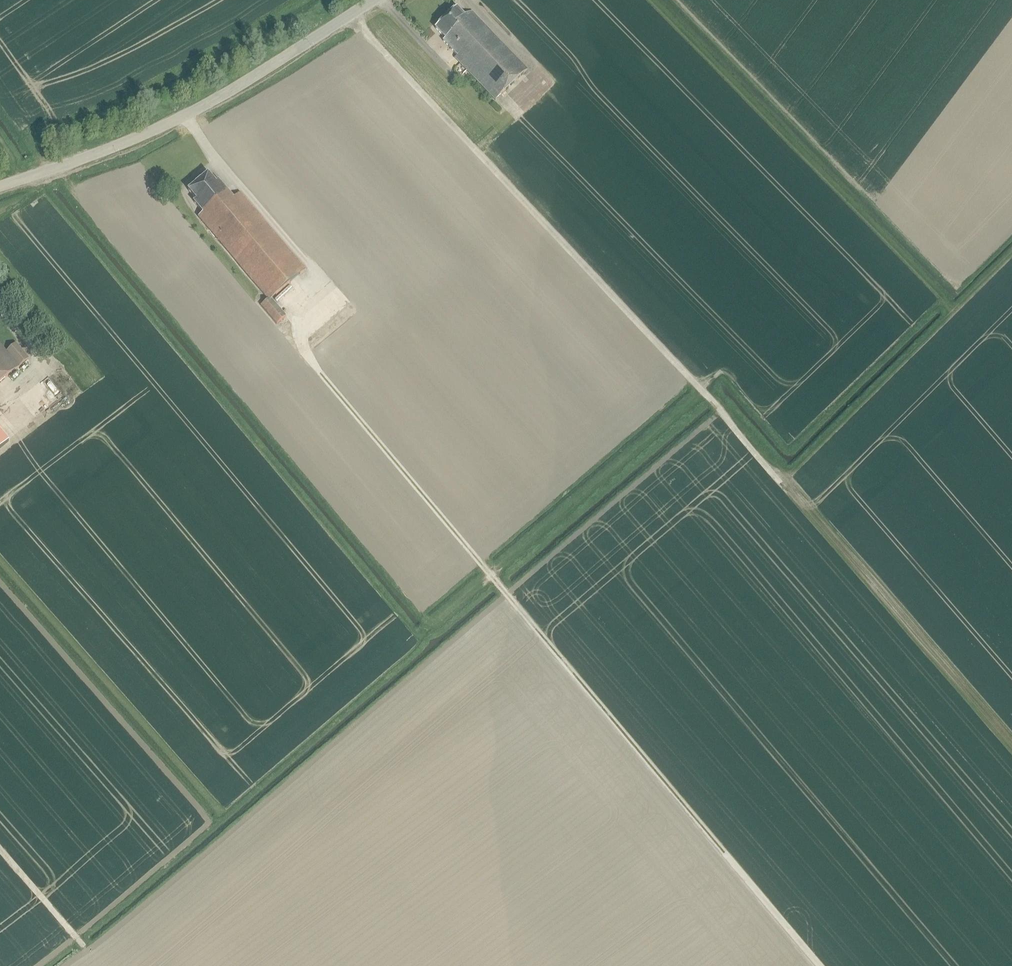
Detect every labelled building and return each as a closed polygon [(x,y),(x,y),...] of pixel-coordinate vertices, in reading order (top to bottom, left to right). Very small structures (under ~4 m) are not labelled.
[(495,101),(526,71),(471,13),(463,14),(456,7),(434,28),(445,39),(443,40),(457,55),(454,58),(495,101)] [(277,324),(286,316),(272,299),(305,270),(240,192),(233,198),(218,181),(216,184),(207,174),(188,190),(196,200),(194,202),(202,212),(198,216),(268,299),(261,305),(277,324)] [(29,359),(15,344),(6,352),(0,344),(0,384),(29,359)] [(9,442),(0,431),(0,450),(9,442)]
